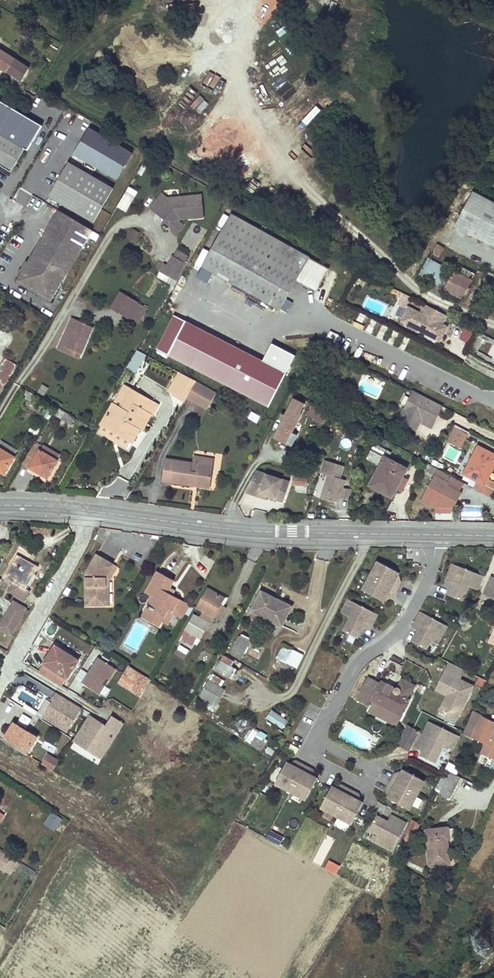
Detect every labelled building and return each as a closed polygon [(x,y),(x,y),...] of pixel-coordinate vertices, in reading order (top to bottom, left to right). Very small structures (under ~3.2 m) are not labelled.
[(16,60),(18,57),(0,45),(0,49),(16,60)] [(22,81),(30,69),(16,60),(0,49),(0,67),(22,81)] [(27,86),(23,93),(34,100),(37,93),(27,86)] [(10,170),(23,148),(27,150),(32,143),(36,136),(42,126),(38,124),(0,101),(0,164),(10,170)] [(114,188),(70,161),(63,174),(50,196),(95,221),(114,188)] [(125,190),(117,207),(126,211),(135,195),(125,190)] [(474,192),(456,227),(493,247),(493,203),(474,192)] [(161,193),(149,207),(160,216),(163,215),(164,217),(160,222),(163,225),(167,227),(170,229),(177,219),(203,216),(201,195),(166,198),(161,193)] [(91,228),(59,209),(19,279),(51,298),(91,228)] [(269,235),(231,214),(203,266),(279,309),(295,280),(315,292),(327,269),(278,241),(282,235),(273,230),(269,235)] [(182,224),(177,219),(170,229),(175,233),(182,224)] [(143,225),(138,222),(128,239),(134,241),(143,225)] [(183,239),(196,247),(206,230),(192,222),(183,239)] [(446,248),(438,244),(420,278),(427,282),(428,280),(440,287),(441,286),(462,297),(476,273),(459,264),(453,274),(448,272),(450,269),(437,262),(446,248)] [(164,261),(159,270),(176,280),(187,262),(173,254),(167,263),(164,261)] [(407,308),(411,295),(401,292),(397,304),(407,308)] [(112,308),(129,320),(138,305),(121,294),(112,308)] [(423,303),(414,299),(407,313),(416,318),(423,303)] [(138,305),(129,320),(138,326),(147,311),(138,305)] [(454,319),(435,309),(424,332),(442,341),(454,319)] [(381,340),(388,331),(361,312),(355,321),(381,340)] [(92,328),(71,318),(60,343),(62,344),(80,354),(92,328)] [(308,341),(285,328),(260,373),(284,386),(308,341)] [(80,354),(62,344),(61,345),(60,347),(79,356),(80,354)] [(123,385),(128,388),(147,355),(136,349),(117,382),(123,385)] [(16,364),(5,358),(0,366),(0,393),(16,364)] [(278,395),(228,369),(218,389),(267,416),(278,395)] [(168,391),(174,394),(184,375),(179,372),(168,391)] [(195,381),(184,375),(174,394),(184,400),(195,381)] [(186,398),(206,409),(215,394),(194,383),(186,398)] [(47,388),(42,384),(38,392),(43,396),(47,388)] [(158,404),(128,388),(123,385),(102,425),(130,440),(132,441),(140,428),(142,429),(150,415),(152,415),(158,404)] [(413,391),(397,421),(415,430),(420,421),(421,418),(433,424),(442,406),(419,394),(413,391)] [(303,404),(293,399),(274,436),(291,445),(295,436),(291,433),(301,413),(300,411),(303,404)] [(49,410),(36,402),(32,408),(44,416),(49,410)] [(311,402),(309,406),(323,414),(325,409),(311,402)] [(323,414),(309,406),(306,413),(319,421),(323,414)] [(56,407),(52,413),(71,423),(74,417),(56,407)] [(459,414),(453,424),(469,431),(475,422),(459,414)] [(421,418),(420,421),(432,427),(433,424),(421,418)] [(130,440),(102,425),(98,431),(126,447),(130,440)] [(466,434),(453,428),(448,440),(461,446),(466,434)] [(395,446),(379,437),(368,457),(381,464),(371,484),(392,496),(406,469),(388,459),(395,446)] [(42,446),(35,442),(23,463),(30,467),(46,477),(56,460),(40,450),(42,446)] [(40,450),(56,460),(60,453),(43,444),(42,446),(40,450)] [(478,445),(472,458),(492,469),(493,465),(493,454),(478,445)] [(0,448),(0,470),(4,473),(14,457),(0,448)] [(192,457),(192,464),(212,466),(213,460),(192,457)] [(492,469),(472,458),(464,473),(478,480),(484,484),(487,478),(492,469)] [(192,464),(165,460),(161,481),(192,485),(193,480),(210,483),(212,466),(192,464)] [(328,477),(320,501),(332,505),(334,500),(338,502),(346,479),(341,477),(344,468),(325,462),(321,475),(328,477)] [(438,468),(421,501),(432,507),(452,507),(462,490),(465,483),(447,474),(438,468)] [(257,470),(245,491),(262,497),(263,494),(267,496),(275,499),(277,491),(285,494),(289,481),(257,470)] [(307,476),(293,476),(293,484),(295,484),(295,494),(307,495),(307,476)] [(493,486),(493,482),(487,478),(484,484),(478,480),(474,488),(489,496),(493,486)] [(462,490),(452,507),(458,508),(466,492),(462,490)] [(277,491),(275,499),(283,501),(285,494),(277,491)] [(16,554),(14,558),(26,565),(29,561),(16,554)] [(114,565),(98,554),(87,571),(86,603),(105,604),(105,586),(105,577),(114,565)] [(11,582),(7,588),(24,598),(28,591),(26,589),(39,567),(29,561),(26,565),(14,558),(3,577),(11,582)] [(370,575),(397,589),(401,582),(396,579),(398,576),(399,572),(382,563),(375,565),(370,575)] [(479,590),(484,576),(452,563),(447,576),(454,579),(453,583),(448,595),(463,601),(469,586),(479,590)] [(173,581),(157,572),(145,592),(152,597),(146,608),(150,610),(146,619),(158,625),(161,621),(167,610),(173,613),(180,617),(182,611),(174,607),(179,599),(171,595),(167,593),(170,587),(173,581)] [(365,585),(367,592),(384,601),(386,598),(388,594),(393,597),(397,589),(370,575),(365,585)] [(493,577),(485,591),(492,595),(493,591),(493,577)] [(22,600),(24,598),(7,588),(6,591),(22,600)] [(223,598),(207,589),(197,607),(202,610),(199,616),(194,613),(184,629),(200,639),(213,615),(220,603),(223,598)] [(291,606),(261,591),(250,610),(281,627),(291,606)] [(372,626),(378,614),(347,598),(340,611),(350,616),(343,630),(357,638),(365,623),(372,626)] [(190,605),(179,599),(174,607),(182,611),(180,617),(183,618),(190,605)] [(14,601),(0,625),(0,629),(10,634),(25,608),(14,601)] [(220,603),(213,615),(220,619),(227,607),(220,603)] [(150,610),(146,608),(141,616),(146,619),(150,610)] [(173,613),(167,610),(161,621),(168,624),(173,613)] [(437,644),(447,625),(420,611),(414,623),(420,626),(418,629),(412,641),(426,648),(430,640),(437,644)] [(242,633),(233,651),(243,657),(252,638),(242,633)] [(186,656),(189,648),(179,644),(175,652),(186,656)] [(78,661),(55,646),(39,670),(62,685),(78,661)] [(296,655),(281,647),(276,656),(287,662),(289,658),(293,660),(296,655)] [(222,655),(214,668),(230,677),(235,668),(231,666),(234,661),(222,655)] [(81,681),(101,695),(118,669),(98,656),(81,681)] [(447,695),(440,711),(457,719),(473,686),(459,679),(464,669),(456,665),(450,661),(445,672),(456,677),(447,695)] [(445,671),(436,689),(447,695),(456,677),(445,672),(445,671)] [(222,685),(225,679),(211,672),(208,678),(222,685)] [(134,678),(129,675),(124,684),(129,687),(134,678)] [(143,684),(134,678),(129,687),(124,684),(122,687),(136,696),(143,684)] [(380,684),(369,678),(357,698),(370,705),(373,700),(401,715),(410,697),(409,696),(414,686),(404,680),(399,687),(397,687),(394,688),(382,681),(380,684)] [(223,690),(208,682),(201,695),(215,704),(223,690)] [(43,719),(69,734),(83,710),(59,694),(43,719)] [(215,704),(201,695),(197,704),(211,711),(215,704)] [(370,705),(368,710),(395,725),(401,715),(373,700),(370,705)] [(272,709),(266,719),(283,729),(289,719),(272,709)] [(464,733),(486,744),(482,753),(493,759),(493,722),(474,712),(464,733)] [(74,743),(101,759),(125,725),(110,718),(107,728),(89,716),(79,733),(74,743)] [(422,751),(420,755),(435,762),(443,745),(453,750),(460,736),(430,721),(423,733),(429,737),(422,751)] [(37,737),(14,722),(4,739),(27,754),(37,737)] [(260,747),(268,736),(253,726),(246,738),(260,747)] [(408,726),(398,744),(409,750),(418,731),(408,726)] [(416,747),(422,751),(429,737),(423,733),(416,747)] [(53,770),(59,761),(48,754),(42,764),(53,770)] [(307,794),(317,777),(310,773),(313,769),(295,759),(293,764),(286,761),(277,778),(279,785),(301,797),(307,794)] [(394,773),(390,781),(417,795),(422,785),(420,778),(403,769),(401,772),(399,776),(394,773)] [(447,778),(441,775),(436,785),(442,788),(440,792),(449,797),(459,776),(451,772),(447,778)] [(417,795),(390,781),(386,788),(391,791),(390,794),(388,798),(405,807),(412,805),(417,795)] [(353,819),(363,801),(356,798),(358,793),(341,784),(338,788),(332,785),(322,802),(325,809),(347,821),(353,819)] [(43,823),(55,831),(63,818),(51,810),(43,823)] [(392,850),(406,823),(394,816),(391,823),(388,821),(376,815),(368,830),(378,834),(374,841),(392,850)] [(413,820),(406,833),(411,836),(418,822),(413,820)] [(447,828),(427,830),(431,864),(449,862),(447,838),(449,838),(447,828)] [(5,868),(12,856),(11,856),(0,849),(0,865),(5,868)] [(4,869),(10,873),(18,860),(16,860),(12,856),(5,868),(4,869)]
